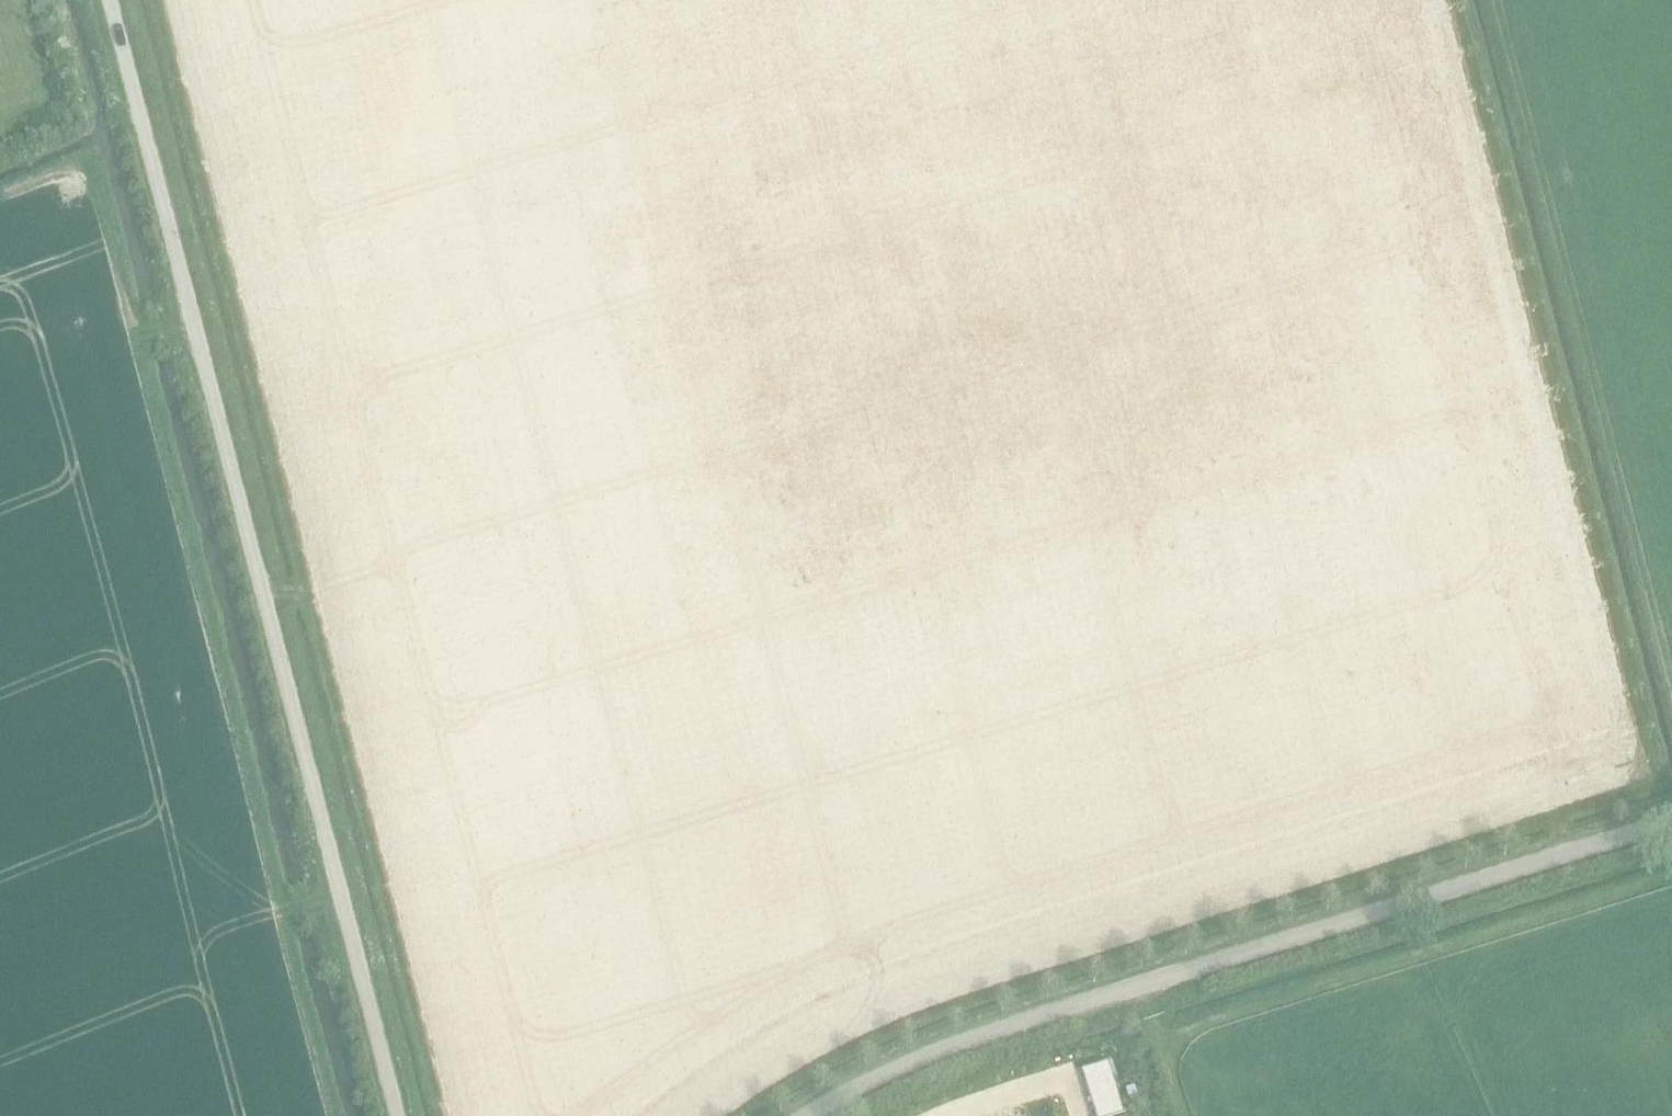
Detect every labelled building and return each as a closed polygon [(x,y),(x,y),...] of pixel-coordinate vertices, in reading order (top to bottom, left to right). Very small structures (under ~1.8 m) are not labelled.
[(1084,1076),(1089,1074),(1091,1078),(1096,1077),(1097,1082),(1092,1083),(1095,1094),(1090,1096),(1096,1115),(1118,1115),(1124,1114),(1108,1063),(1082,1072),(1084,1076)]
